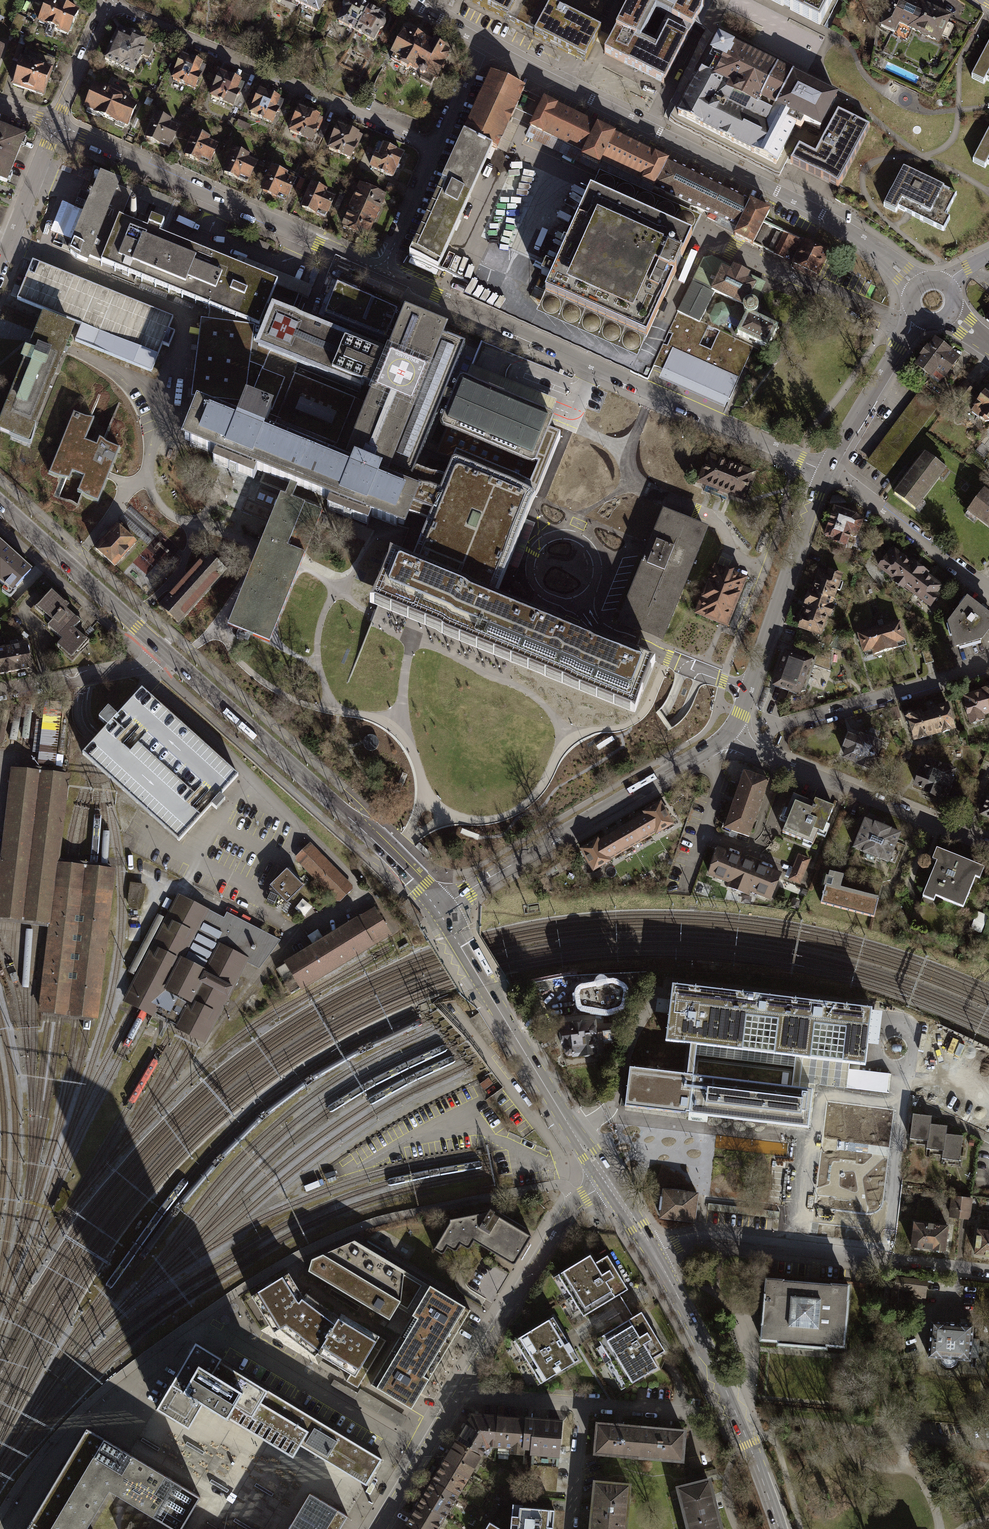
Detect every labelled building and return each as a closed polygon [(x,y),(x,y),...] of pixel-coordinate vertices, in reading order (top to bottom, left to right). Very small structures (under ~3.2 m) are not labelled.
[(52,0),(49,0),(39,22),(69,35),(79,12),(52,0)] [(277,1),(297,10),(302,0),(277,0),(277,1)] [(297,10),(318,18),(324,4),(327,3),(328,0),(302,0),(297,10)] [(349,0),(347,0),(345,4),(343,4),(340,10),(341,13),(333,27),(354,37),(367,9),(349,0)] [(518,25),(531,0),(468,0),(518,25)] [(540,0),(531,0),(518,25),(535,34),(534,36),(585,62),(601,31),(540,0)] [(692,30),(696,23),(702,10),(707,0),(632,0),(628,7),(617,29),(605,53),(663,83),(684,46),(688,39),(692,30)] [(820,24),(832,0),(771,0),(820,24)] [(908,0),(895,0),(881,30),(894,37),(898,28),(912,34),(924,8),(908,0)] [(951,20),(924,8),(912,34),(939,47),(942,39),(948,42),(953,30),(948,27),(951,20)] [(388,19),(367,9),(354,37),(374,47),(381,33),(383,32),(386,26),(386,23),(388,19)] [(27,19),(18,14),(11,28),(21,33),(27,19)] [(154,46),(117,30),(103,62),(134,74),(142,55),(149,58),(154,46)] [(406,36),(401,33),(387,61),(401,68),(399,72),(400,76),(405,78),(409,77),(411,73),(427,42),(408,32),(406,36)] [(698,76),(679,114),(761,155),(776,163),(795,125),(801,128),(802,124),(804,121),(820,129),(837,95),(720,36),(703,70),(701,69),(700,71),(698,76)] [(452,54),(427,42),(411,73),(424,80),(422,83),(434,89),(452,54)] [(971,81),(983,87),(985,82),(988,84),(988,45),(971,81)] [(27,47),(14,86),(43,95),(50,72),(52,72),(57,60),(27,47)] [(205,67),(179,57),(168,84),(194,94),(205,67)] [(245,84),(219,73),(208,100),(234,110),(245,84)] [(463,135),(409,256),(438,269),(492,148),(497,150),(515,110),(524,89),(490,74),(463,135)] [(103,89),(92,85),(81,109),(86,111),(85,113),(95,118),(97,115),(104,119),(116,92),(104,86),(103,89)] [(285,101),(259,91),(248,117),(274,128),(285,101)] [(128,97),(116,92),(104,119),(115,123),(113,126),(123,130),(124,127),(127,129),(138,105),(127,100),(128,97)] [(668,161),(545,99),(534,120),(531,127),(552,138),(550,143),(560,148),(563,143),(584,154),(581,158),(599,167),(601,162),(654,188),(654,187),(709,214),(707,217),(717,222),(718,218),(738,228),(751,202),(668,161)] [(323,119),(297,108),(286,135),(312,146),(323,119)] [(800,146),(791,164),(812,174),(838,187),(839,186),(869,126),(838,111),(816,154),(800,146)] [(171,124),(154,116),(142,142),(159,150),(161,145),(170,150),(179,131),(170,127),(171,124)] [(239,122),(236,128),(248,132),(250,126),(239,122)] [(362,137),(336,126),(326,153),(352,163),(362,137)] [(650,194),(654,188),(601,162),(599,167),(581,158),(584,154),(563,143),(560,148),(550,143),(552,138),(531,127),(525,137),(599,173),(599,171),(650,194)] [(6,182),(24,138),(0,129),(0,180),(6,182)] [(210,141),(193,133),(181,158),(198,166),(200,162),(209,166),(218,149),(208,144),(210,141)] [(973,165),(985,171),(988,166),(988,133),(973,165)] [(404,155),(378,144),(367,170),(393,181),(404,155)] [(250,158),(232,150),(221,176),(238,184),(240,180),(249,184),(258,165),(248,161),(250,158)] [(957,193),(905,166),(884,208),(895,214),(898,209),(907,213),(943,232),(949,220),(945,218),(957,193)] [(288,176),(271,169),(259,195),(276,203),(277,200),(287,204),(296,183),(287,179),(288,176)] [(599,173),(591,191),(692,236),(700,217),(650,194),(599,171),(599,173)] [(119,219),(129,195),(116,190),(118,184),(102,178),(99,184),(92,181),(87,192),(95,195),(70,255),(87,262),(88,259),(211,308),(259,328),(260,326),(267,309),(289,318),(299,295),(277,286),(278,283),(235,266),(165,238),(160,236),(164,225),(140,215),(137,223),(148,227),(147,231),(119,219)] [(326,193),(310,186),(298,213),(315,220),(317,215),(327,220),(335,201),(325,197),(326,193)] [(358,187),(349,208),(377,220),(386,199),(358,187)] [(552,277),(546,292),(646,338),(655,318),(682,257),(692,236),(591,191),(552,277)] [(769,211),(751,202),(738,228),(734,235),(753,244),(753,243),(763,223),(769,211)] [(349,208),(339,230),(367,242),(377,220),(349,208)] [(771,226),(763,223),(753,243),(761,247),(771,226)] [(774,253),(784,233),(777,229),(767,250),(774,253)] [(799,253),(804,243),(784,233),(774,253),(783,258),(788,248),(799,253)] [(822,262),(827,252),(805,242),(804,243),(799,253),(796,260),(798,265),(813,272),(818,271),(822,262)] [(485,248),(469,284),(536,313),(636,357),(630,372),(648,379),(654,365),(663,345),(668,333),(672,325),(655,318),(646,338),(546,292),(552,277),(485,248)] [(758,279),(712,256),(704,258),(678,312),(700,322),(714,291),(726,297),(722,305),(715,307),(711,315),(713,322),(718,325),(726,322),(730,314),(744,321),(738,334),(768,348),(777,328),(753,316),(756,313),(758,309),(757,305),(755,302),(761,289),(755,286),(758,279)] [(277,286),(299,295),(308,298),(312,289),(302,285),(302,283),(238,257),(235,266),(278,283),(277,286)] [(536,313),(469,284),(463,297),(630,372),(636,357),(536,313)] [(397,311),(337,285),(325,316),(395,344),(398,336),(389,333),(397,311)] [(199,399),(198,407),(241,425),(244,417),(241,416),(247,403),(271,413),(266,426),(263,425),(260,433),(352,469),(354,462),(348,460),(374,396),(376,392),(363,387),(361,391),(258,350),(267,328),(260,326),(259,328),(211,308),(209,321),(201,321),(191,398),(199,399)] [(289,318),(267,309),(260,326),(267,328),(258,350),(361,391),(363,387),(376,392),(388,362),(379,358),(380,355),(289,318)] [(663,345),(654,365),(729,399),(753,347),(735,339),(719,331),(710,350),(700,345),(709,326),(700,322),(678,312),(672,325),(668,333),(672,335),(667,346),(663,345)] [(444,332),(406,317),(398,336),(395,344),(388,362),(374,396),(348,460),(354,462),(352,469),(390,485),(394,474),(412,481),(416,473),(425,451),(428,443),(443,405),(447,396),(465,349),(441,340),(444,332)] [(71,330),(44,320),(31,354),(27,352),(23,361),(27,363),(0,430),(12,435),(14,431),(29,437),(71,330)] [(920,361),(912,372),(929,385),(931,382),(940,389),(961,361),(934,342),(928,350),(926,349),(918,359),(920,361)] [(472,366),(465,382),(521,405),(550,417),(557,400),(472,366)] [(453,398),(447,396),(443,405),(454,410),(439,448),(428,443),(425,451),(435,455),(435,456),(454,463),(453,465),(536,499),(551,461),(540,457),(544,444),(549,434),(554,422),(552,417),(550,417),(521,405),(465,382),(463,382),(459,384),(453,398)] [(974,387),(968,382),(959,394),(965,398),(974,387)] [(988,388),(967,417),(983,429),(985,427),(988,429),(988,389),(988,388)] [(866,463),(886,478),(887,476),(938,409),(918,394),(914,398),(910,404),(906,410),(901,417),(896,423),(892,428),(890,431),(885,438),(880,444),(876,450),(871,457),(866,463)] [(241,425),(198,407),(192,420),(199,423),(198,426),(191,444),(216,454),(213,463),(254,479),(257,471),(265,474),(262,482),(287,492),(294,495),(319,505),(322,497),(331,501),(327,509),(344,516),(351,519),(368,525),(371,517),(397,527),(402,517),(407,520),(417,496),(390,485),(352,469),(260,433),(263,425),(266,426),(271,413),(247,403),(241,416),(244,417),(241,425)] [(848,406),(843,403),(835,416),(840,419),(848,406)] [(82,496),(98,502),(109,475),(120,448),(104,442),(99,440),(96,447),(85,443),(94,421),(90,419),(73,413),(49,474),(65,480),(70,482),(72,475),(83,479),(77,494),(82,496)] [(982,446),(977,453),(984,458),(988,451),(988,450),(982,446)] [(893,496),(920,516),(926,508),(922,505),(941,480),(944,483),(951,474),(924,454),(893,496)] [(754,474),(709,456),(699,482),(743,500),(744,497),(754,474)] [(445,484),(416,473),(412,481),(394,474),(390,485),(417,496),(407,520),(427,528),(412,565),(496,599),(510,563),(519,539),(527,519),(536,499),(453,465),(445,484)] [(984,490),(964,516),(973,523),(976,520),(988,530),(988,494),(984,490)] [(292,501),(294,495),(287,492),(284,498),(280,496),(260,548),(228,627),(270,643),(274,633),(301,565),(322,512),(292,501)] [(865,520),(833,509),(821,545),(853,555),(865,520)] [(705,530),(664,513),(620,623),(661,639),(705,530)] [(535,523),(527,519),(510,563),(518,567),(535,523)] [(136,543),(116,526),(109,534),(105,531),(99,537),(103,541),(95,549),(115,566),(136,543)] [(134,568),(147,578),(170,550),(157,539),(134,568)] [(0,543),(0,582),(12,592),(31,571),(0,543)] [(895,584),(911,564),(892,549),(882,561),(886,563),(879,572),(895,584)] [(225,571),(207,555),(160,607),(178,623),(225,571)] [(390,556),(370,606),(377,609),(417,625),(513,664),(632,712),(635,713),(655,663),(496,599),(412,565),(395,558),(390,556)] [(912,562),(911,564),(895,584),(892,588),(902,595),(905,592),(911,597),(927,577),(930,573),(922,567),(920,568),(912,562)] [(726,572),(715,568),(697,614),(726,626),(745,580),(732,575),(734,572),(727,570),(726,572)] [(841,583),(843,577),(827,572),(826,575),(818,573),(812,592),(835,600),(838,592),(841,593),(844,584),(841,583)] [(943,589),(927,577),(911,597),(930,612),(941,599),(938,596),(943,589)] [(70,606),(52,590),(34,609),(51,624),(47,628),(63,642),(58,647),(72,660),(89,641),(75,629),(80,623),(66,610),(70,606)] [(833,607),(835,600),(812,592),(811,595),(809,594),(803,610),(805,611),(805,613),(828,621),(831,622),(835,608),(833,607)] [(977,651),(988,636),(988,620),(967,603),(946,630),(953,654),(977,651)] [(822,640),(828,621),(805,613),(798,632),(822,640)] [(900,623),(878,630),(885,653),(907,647),(900,623)] [(878,630),(856,636),(863,660),(885,653),(878,630)] [(19,646),(5,649),(10,672),(31,668),(27,644),(23,645),(23,643),(19,644),(19,646)] [(920,648),(925,666),(930,664),(933,663),(928,646),(920,648)] [(10,672),(5,649),(0,649),(0,674),(10,672)] [(795,655),(785,651),(779,671),(774,686),(795,693),(805,691),(814,665),(830,671),(832,655),(826,652),(823,656),(822,655),(804,649),(802,654),(796,652),(795,655)] [(220,795),(238,775),(142,689),(117,716),(115,714),(113,712),(108,708),(99,719),(107,726),(103,731),(97,737),(82,754),(139,805),(179,841),(211,805),(216,809),(225,800),(220,795)] [(963,697),(967,713),(963,714),(967,729),(985,724),(984,719),(988,718),(988,710),(984,692),(963,697)] [(926,708),(927,715),(933,740),(956,735),(949,705),(936,708),(935,706),(926,708)] [(912,711),(903,713),(911,745),(933,740),(927,715),(922,716),(921,712),(912,714),(912,711)] [(857,741),(847,738),(841,755),(844,756),(842,762),(854,767),(853,769),(871,776),(883,746),(859,737),(857,741)] [(920,770),(914,786),(923,790),(920,796),(939,803),(941,797),(946,799),(957,772),(927,760),(923,771),(920,770)] [(40,1010),(49,1011),(61,1012),(68,1013),(76,1014),(88,1015),(97,1016),(113,871),(105,870),(93,868),(85,867),(77,867),(66,865),(57,864),(67,776),(59,775),(48,774),(40,773),(33,773),(22,771),(13,770),(0,886),(0,916),(5,917),(16,918),(23,919),(31,919),(42,921),(50,922),(40,1010)] [(767,781),(745,773),(725,828),(748,836),(767,781)] [(988,795),(979,819),(988,823),(988,795)] [(813,804),(793,796),(783,820),(786,821),(782,832),(813,844),(818,831),(822,833),(832,807),(814,800),(813,804)] [(597,839),(581,849),(587,860),(593,870),(609,860),(608,858),(655,830),(656,833),(671,823),(666,814),(659,803),(644,812),(646,815),(637,820),(623,828),(610,836),(599,842),(597,839)] [(865,820),(854,849),(864,853),(863,853),(877,859),(878,858),(889,862),(889,861),(895,863),(899,853),(893,850),(900,834),(865,820)] [(332,899),(339,906),(355,890),(312,845),(295,861),(332,899)] [(722,851),(718,849),(708,874),(729,882),(727,886),(748,895),(749,890),(770,899),(780,874),(773,871),(745,860),(722,851)] [(937,863),(924,898),(933,902),(936,896),(964,907),(975,878),(980,880),(985,868),(937,849),(932,861),(937,863)] [(808,860),(798,856),(789,878),(800,882),(808,860)] [(829,871),(820,903),(874,917),(878,900),(839,890),(842,875),(829,871)] [(287,872),(271,887),(275,890),(287,902),(302,887),(287,872)] [(142,901),(144,887),(131,886),(128,899),(130,907),(139,909),(142,901)] [(195,1037),(204,1041),(245,960),(259,966),(278,941),(262,933),(228,915),(225,920),(215,915),(207,911),(199,907),(189,902),(179,897),(125,1001),(135,1005),(145,1010),(154,1015),(177,1027),(185,1031),(195,1037)] [(288,902),(282,910),(287,914),(293,906),(289,903),(288,902)] [(391,938),(375,912),(359,921),(331,938),(329,939),(284,967),(285,969),(278,974),(287,989),(295,985),(298,991),(300,993),(345,966),(375,948),(388,940),(391,938)] [(988,917),(978,913),(971,931),(981,935),(988,917)] [(419,921),(414,915),(410,919),(415,925),(419,921)] [(136,958),(131,967),(138,970),(142,961),(136,958)] [(608,1014),(610,1014),(618,1011),(621,1010),(623,1008),(624,1006),(625,1001),(626,993),(626,991),(625,989),(624,987),(617,983),(615,982),(613,982),(606,983),(606,982),(605,981),(604,980),(603,979),(601,979),(599,980),(598,981),(597,983),(597,985),(582,988),(579,989),(578,990),(577,992),(577,995),(578,1005),(579,1007),(580,1009),(581,1010),(583,1011),(605,1014),(608,1014)] [(872,1008),(672,985),(670,1004),(666,1042),(690,1044),(701,1046),(794,1056),(804,1058),(866,1065),(871,1017),(872,1008)] [(561,1023),(570,1026),(573,1016),(563,1013),(561,1023)] [(571,1026),(561,1027),(562,1031),(561,1031),(561,1033),(559,1035),(560,1040),(562,1042),(563,1044),(564,1043),(565,1054),(568,1056),(580,1055),(582,1055),(585,1057),(590,1056),(592,1054),(595,1053),(595,1052),(602,1051),(601,1044),(606,1044),(606,1041),(611,1040),(610,1032),(614,1031),(615,1030),(616,1029),(616,1027),(615,1026),(613,1024),(612,1024),(595,1024),(595,1023),(583,1024),(583,1023),(580,1024),(580,1022),(575,1022),(575,1024),(571,1025),(571,1026)] [(688,1059),(687,1075),(697,1076),(699,1060),(701,1046),(690,1044),(688,1059)] [(791,1076),(790,1087),(800,1088),(802,1077),(802,1073),(804,1058),(794,1056),(792,1072),(791,1076)] [(790,1126),(806,1128),(808,1128),(812,1094),(813,1089),(800,1088),(790,1087),(697,1076),(687,1075),(630,1068),(625,1107),(790,1126)] [(961,1160),(964,1132),(948,1131),(949,1122),(932,1120),(933,1112),(914,1110),(911,1135),(928,1137),(927,1149),(934,1149),(933,1157),(961,1160)] [(661,1217),(694,1221),(697,1194),(664,1190),(663,1198),(661,1198),(660,1209),(661,1209),(661,1217)] [(952,1197),(950,1218),(970,1219),(972,1198),(952,1197)] [(780,1211),(709,1203),(708,1210),(779,1218),(779,1217),(780,1211)] [(475,1239),(514,1262),(517,1262),(532,1235),(491,1210),(451,1219),(451,1223),(436,1248),(442,1252),(445,1251),(449,1246),(455,1250),(458,1249),(462,1244),(468,1247),(471,1247),(475,1239)] [(914,1222),(911,1247),(945,1251),(948,1226),(914,1222)] [(975,1254),(988,1255),(988,1231),(978,1230),(975,1254)] [(412,1316),(430,1286),(355,1241),(311,1260),(308,1272),(389,1320),(397,1307),(412,1316)] [(590,1255),(558,1275),(553,1278),(574,1313),(579,1310),(583,1316),(628,1290),(607,1256),(595,1263),(590,1255)] [(288,1275),(251,1298),(271,1329),(275,1335),(280,1331),(316,1358),(317,1356),(334,1365),(362,1381),(386,1341),(364,1328),(341,1314),(338,1319),(307,1293),(303,1298),(288,1275)] [(764,1308),(761,1340),(778,1341),(778,1345),(826,1349),(827,1346),(844,1347),(849,1285),(766,1278),(764,1308)] [(412,1316),(371,1384),(411,1408),(420,1393),(453,1338),(470,1310),(464,1306),(430,1286),(412,1316)] [(596,1348),(621,1390),(658,1367),(653,1358),(665,1351),(642,1312),(598,1339),(601,1345),(596,1348)] [(579,1360),(553,1317),(512,1342),(538,1385),(579,1360)] [(931,1322),(928,1357),(941,1358),(941,1361),(942,1363),(943,1365),(946,1367),(949,1367),(952,1367),(954,1366),(956,1364),(958,1362),(958,1360),(970,1360),(973,1320),(960,1318),(960,1324),(931,1322)] [(314,1456),(366,1487),(381,1462),(268,1394),(267,1396),(259,1392),(224,1370),(218,1367),(219,1366),(193,1350),(167,1393),(154,1416),(186,1435),(200,1412),(201,1413),(203,1414),(225,1427),(229,1421),(255,1437),(293,1459),(300,1447),(314,1456)] [(332,1387),(401,1429),(407,1420),(349,1385),(347,1389),(335,1382),(332,1387)] [(472,1414),(458,1439),(482,1454),(487,1447),(489,1445),(495,1446),(498,1416),(472,1414)] [(523,1454),(524,1448),(526,1418),(498,1416),(495,1446),(510,1447),(510,1453),(523,1454)] [(561,1421),(526,1418),(524,1448),(532,1448),(532,1452),(534,1452),(531,1479),(529,1478),(529,1483),(530,1486),(533,1489),(536,1491),(541,1491),(541,1488),(554,1488),(557,1463),(559,1462),(559,1457),(557,1457),(561,1421)] [(598,1425),(596,1452),(597,1452),(597,1449),(606,1450),(605,1453),(630,1455),(630,1452),(639,1453),(641,1428),(598,1425)] [(641,1428),(639,1453),(648,1453),(647,1456),(672,1458),(672,1455),(681,1456),(680,1459),(681,1459),(684,1432),(641,1428)] [(111,1492),(142,1509),(169,1525),(176,1528),(184,1528),(198,1504),(201,1500),(167,1481),(128,1458),(101,1443),(84,1433),(28,1528),(89,1528),(111,1492)] [(142,1438),(141,1441),(158,1451),(159,1449),(142,1438)] [(469,1475),(482,1454),(458,1439),(445,1460),(469,1475)] [(187,1442),(186,1444),(203,1454),(204,1452),(187,1442)] [(457,1496),(469,1475),(445,1460),(432,1481),(457,1496)] [(231,1470),(224,1482),(228,1485),(236,1472),(231,1470)] [(211,1480),(210,1482),(227,1492),(229,1490),(211,1480)] [(444,1517),(457,1496),(432,1481),(420,1502),(444,1517)] [(679,1488),(679,1489),(682,1488),(687,1508),(684,1508),(689,1528),(721,1528),(720,1525),(718,1525),(717,1521),(718,1520),(712,1495),(710,1495),(709,1491),(711,1490),(708,1481),(679,1488)] [(596,1482),(595,1493),(597,1494),(597,1501),(594,1500),(592,1528),(624,1528),(626,1503),(624,1503),(625,1496),(627,1496),(628,1485),(596,1482)] [(256,1483),(255,1486),(272,1496),(273,1493),(256,1483)] [(253,1521),(267,1499),(245,1485),(231,1508),(253,1521)] [(346,1523),(306,1500),(300,1510),(288,1528),(343,1528),(346,1523)] [(444,1517),(420,1502),(407,1523),(413,1526),(417,1528),(437,1528),(444,1517)] [(513,1504),(510,1528),(553,1528),(555,1510),(523,1507),(523,1504),(513,1504)] [(234,1521),(248,1528),(252,1528),(253,1528),(235,1519),(234,1521)]
